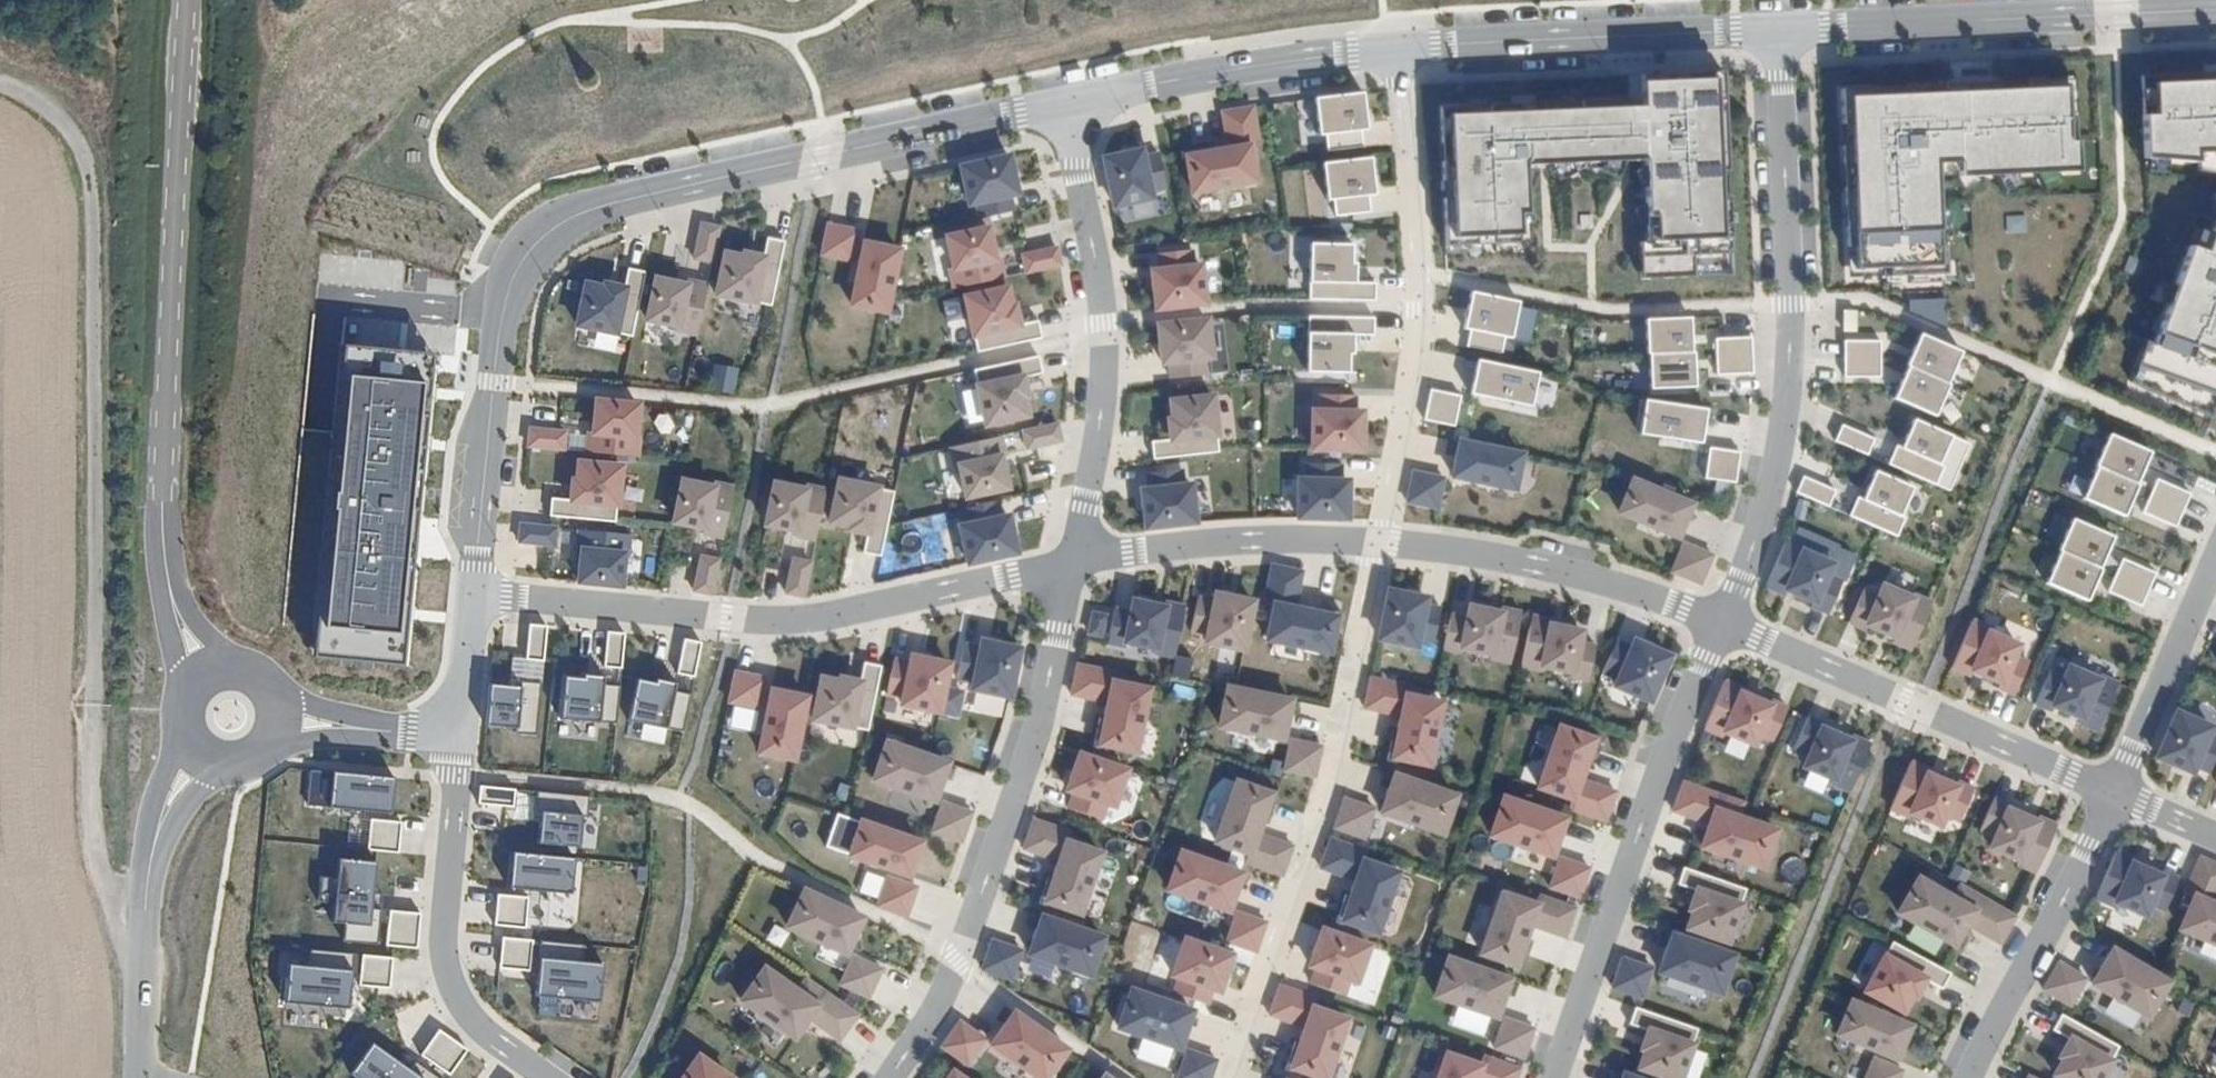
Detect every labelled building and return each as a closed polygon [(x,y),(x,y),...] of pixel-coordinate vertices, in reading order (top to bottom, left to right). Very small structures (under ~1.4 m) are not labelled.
[(1732,282),(1723,78),(1640,82),(1641,113),(1630,113),(1630,106),(1582,108),(1582,115),(1561,116),(1561,109),(1489,112),(1489,119),(1468,120),(1468,113),(1439,114),(1441,150),(1449,149),(1450,168),(1442,168),(1443,187),(1450,187),(1451,204),(1443,205),(1445,253),(1520,250),(1519,221),(1527,220),(1525,172),(1550,171),(1550,177),(1623,174),(1622,168),(1644,167),(1649,285),(1732,282)] [(2150,168),(2203,174),(2204,165),(2215,165),(2215,79),(2202,81),(2203,88),(2179,92),(2178,84),(2159,86),(2150,168)] [(2203,88),(2202,81),(2178,84),(2179,92),(2203,88)] [(2055,94),(2082,94),(2082,86),(2055,87),(2055,94)] [(2083,179),(2082,94),(2055,94),(2055,87),(2036,87),(2036,94),(2013,95),(2013,87),(1913,88),(1913,96),(1891,96),(1891,88),(1848,89),(1849,124),(1856,124),(1857,145),(1849,145),(1849,164),(1857,164),(1857,187),(1849,187),(1849,205),(1857,205),(1857,227),(1850,227),(1850,246),(1858,246),(1858,270),(1892,269),(1892,277),(1949,277),(1949,249),(1943,249),(1942,167),(1964,166),(1964,181),(2083,179)] [(1368,150),(1366,134),(1376,133),(1370,96),(1320,101),(1324,138),(1331,138),(1333,154),(1368,150)] [(1267,186),(1260,148),(1266,147),(1260,106),(1224,113),(1229,148),(1189,154),(1195,200),(1267,186)] [(1582,108),(1561,109),(1561,116),(1582,115),(1582,108)] [(1489,112),(1468,113),(1468,120),(1489,119),(1489,112)] [(1856,124),(1849,124),(1849,145),(1857,145),(1856,124)] [(1441,150),(1442,168),(1450,168),(1449,149),(1441,150)] [(1157,161),(1142,164),(1140,158),(1103,167),(1114,214),(1151,205),(1150,200),(1166,197),(1157,161)] [(1380,215),(1378,199),(1384,198),(1380,161),(1332,166),(1336,204),(1339,203),(1340,218),(1380,215)] [(1017,201),(1009,164),(963,175),(971,211),(977,210),(981,225),(1015,218),(1011,202),(1017,201)] [(1857,164),(1849,164),(1849,187),(1857,187),(1857,164)] [(1443,187),(1443,205),(1451,204),(1450,187),(1443,187)] [(1857,205),(1849,205),(1850,227),(1857,227),(1857,205)] [(2027,214),(2007,215),(2008,233),(2029,232),(2027,214)] [(852,268),(858,238),(828,232),(822,262),(852,268)] [(712,270),(719,236),(702,233),(696,267),(712,270)] [(955,297),(1004,285),(999,266),(994,267),(987,238),(948,247),(955,276),(950,277),(955,297)] [(2207,263),(2192,257),(2152,355),(2145,352),(2129,391),(2213,421),(2215,413),(2215,240),(2207,263)] [(1361,246),(1316,243),(1315,299),(1381,301),(1381,283),(1364,282),(1364,266),(1360,266),(1361,246)] [(773,314),(785,249),(768,246),(764,265),(746,261),(745,266),(725,263),(717,303),(773,314)] [(1858,246),(1850,246),(1850,278),(1892,277),(1892,269),(1858,270),(1858,246)] [(887,318),(899,257),(865,250),(853,312),(887,318)] [(1056,255),(1021,263),(1026,281),(1061,273),(1056,255)] [(1158,261),(1160,279),(1153,279),(1157,316),(1205,311),(1201,274),(1195,275),(1193,257),(1158,261)] [(634,343),(646,279),(630,276),(626,296),(606,292),(605,296),(586,293),(579,333),(634,343)] [(698,342),(708,292),(688,288),(687,293),(657,287),(649,328),(679,333),(678,338),(698,342)] [(1514,339),(1520,340),(1528,303),(1480,294),(1472,330),(1479,332),(1476,348),(1511,355),(1514,339)] [(1040,330),(1020,334),(1015,314),(1012,315),(1008,297),(968,306),(980,360),(1043,345),(1040,330)] [(1912,315),(1949,317),(1950,300),(1913,298),(1912,315)] [(1846,311),(1847,333),(1861,333),(1861,311),(1846,311)] [(1316,319),(1315,375),(1357,376),(1357,357),(1361,357),(1361,337),(1381,338),(1382,320),(1316,319)] [(1655,357),(1703,357),(1699,321),(1654,323),(1655,357)] [(1205,365),(1212,365),(1208,328),(1160,333),(1165,370),(1171,369),(1172,386),(1207,382),(1205,365)] [(1915,368),(1958,387),(1971,354),(1929,336),(1915,368)] [(1722,377),(1759,376),(1757,339),(1721,341),(1722,377)] [(1851,343),(1851,379),(1887,379),(1887,343),(1851,343)] [(442,359),(356,352),(329,651),(415,660),(442,359)] [(1703,357),(1655,357),(1659,394),(1704,392),(1703,357)] [(1548,375),(1486,362),(1478,401),(1540,413),(1548,375)] [(1024,405),(1029,404),(1024,384),(1044,380),(1040,364),(977,378),(989,432),(1028,423),(1024,405)] [(1958,387),(1915,368),(1903,401),(1944,419),(1958,387)] [(1466,397),(1435,391),(1429,421),(1460,427),(1466,397)] [(1320,410),(1314,410),(1312,456),(1373,457),(1373,410),(1360,410),(1360,396),(1320,394),(1320,410)] [(1710,450),(1716,412),(1653,402),(1647,441),(1710,450)] [(1171,427),(1173,447),(1153,449),(1155,467),(1220,459),(1214,404),(1172,409),(1174,427),(1171,427)] [(598,410),(595,441),(590,441),(588,461),(639,465),(641,445),(636,445),(638,414),(598,410)] [(1896,466),(1943,486),(1951,467),(1947,465),(1959,437),(1921,420),(1909,449),(1904,447),(1896,466)] [(1839,443),(1872,457),(1879,441),(1846,427),(1839,443)] [(1024,440),(1028,457),(1062,449),(1058,432),(1024,440)] [(2106,469),(2146,487),(2161,455),(2120,437),(2106,469)] [(566,442),(531,439),(529,456),(565,459),(566,442)] [(1532,456),(1464,442),(1457,481),(1525,494),(1532,456)] [(1007,496),(1000,466),(1005,464),(1001,444),(951,455),(955,476),(960,474),(967,505),(1007,496)] [(1740,486),(1744,455),(1715,450),(1710,481),(1740,486)] [(1308,480),(1304,479),(1303,522),(1350,522),(1357,522),(1358,481),(1346,481),(1346,466),(1308,464),(1308,480)] [(2146,487),(2106,469),(2091,501),(2132,519),(2146,487)] [(1153,527),(1201,522),(1197,485),(1190,486),(1188,470),(1152,474),(1154,490),(1149,490),(1153,527)] [(621,475),(580,471),(578,490),(574,490),(572,510),(553,508),(552,526),(617,531),(621,475)] [(1920,489),(1882,473),(1870,501),(1865,499),(1857,518),(1904,538),(1912,519),(1908,517),(1920,489)] [(1409,506),(1443,512),(1448,480),(1416,474),(1409,506)] [(2077,475),(2071,491),(2092,498),(2097,481),(2077,475)] [(1840,492),(1807,477),(1800,494),(1833,508),(1840,492)] [(1686,544),(1702,507),(1638,479),(1624,516),(1686,544)] [(2196,495),(2163,481),(2148,514),(2181,528),(2196,495)] [(850,537),(869,540),(865,560),(882,564),(895,499),(840,488),(832,529),(851,533),(850,537)] [(715,491),(714,497),(684,490),(676,531),(706,537),(705,542),(725,546),(735,495),(715,491)] [(807,493),(806,499),(776,493),(768,533),(798,539),(797,544),(816,548),(826,497),(807,493)] [(975,527),(968,529),(976,565),(1023,554),(1015,518),(1010,519),(1006,503),(971,510),(975,527)] [(2067,553),(2111,571),(2123,539),(2081,521),(2067,553)] [(632,538),(581,533),(579,554),(585,555),(582,585),(623,589),(625,558),(631,558),(632,538)] [(520,551),(556,554),(557,538),(522,534),(520,551)] [(1806,551),(1787,543),(1766,591),(1785,599),(1787,594),(1815,606),(1812,611),(1829,618),(1843,585),(1828,579),(1832,568),(1804,556),(1806,551)] [(1705,587),(1718,556),(1686,544),(1674,575),(1705,587)] [(2111,571),(2067,553),(2056,585),(2097,603),(2111,571)] [(720,562),(704,559),(698,593),(713,596),(720,562)] [(2160,574),(2126,560),(2112,593),(2145,607),(2160,574)] [(812,564),(797,561),(790,595),(805,598),(812,564)] [(1307,569),(1276,563),(1269,601),(1279,603),(1272,637),(1334,650),(1341,615),(1342,609),(1317,604),(1316,609),(1299,606),(1307,569)] [(1911,655),(1932,607),(1913,599),(1911,604),(1883,591),(1878,602),(1863,595),(1849,628),(1865,635),(1867,630),(1895,642),(1893,647),(1911,655)] [(1380,644),(1417,652),(1418,646),(1434,649),(1441,614),(1425,611),(1426,604),(1389,597),(1380,644)] [(1254,608),(1217,601),(1215,607),(1200,604),(1193,639),(1208,642),(1207,649),(1244,656),(1254,608)] [(1095,604),(1088,633),(1106,638),(1114,608),(1095,604)] [(1176,663),(1185,612),(1166,608),(1165,614),(1135,608),(1133,619),(1116,616),(1109,650),(1126,653),(1127,649),(1157,655),(1157,659),(1176,663)] [(1511,668),(1522,617),(1502,613),(1501,618),(1470,612),(1468,623),(1452,620),(1444,655),(1462,658),(1463,653),(1492,659),(1491,664),(1511,668)] [(1552,625),(1532,621),(1522,672),(1542,677),(1543,671),(1572,677),(1571,683),(1589,686),(1596,651),(1579,648),(1582,637),(1551,630),(1552,625)] [(1991,632),(1973,625),(1952,672),(1970,680),(1973,675),(2000,687),(1998,692),(2014,699),(2028,666),(2013,660),(2018,649),(1989,637),(1991,632)] [(528,669),(546,670),(549,635),(531,634),(528,669)] [(1013,691),(1023,644),(986,637),(984,643),(969,640),(962,674),(978,677),(976,683),(1013,691)] [(626,641),(609,640),(606,676),(623,678),(626,641)] [(1618,686),(1616,691),(1650,706),(1670,662),(1635,647),(1632,653),(1617,646),(1603,679),(1618,686)] [(702,651),(686,647),(679,682),(696,685),(702,651)] [(914,664),(913,670),(897,667),(890,702),(906,705),(904,712),(941,719),(950,671),(914,664)] [(843,686),(842,690),(823,686),(815,726),(870,737),(882,674),(865,671),(862,689),(843,686)] [(1137,759),(1149,696),(1115,689),(1117,679),(1079,672),(1073,703),(1111,710),(1107,726),(1101,725),(1095,750),(1137,759)] [(2064,683),(2049,676),(2035,709),(2052,716),(2054,711),(2081,722),(2079,728),(2098,736),(2118,688),(2099,680),(2097,684),(2069,672),(2064,683)] [(767,686),(737,680),(731,710),(761,716),(767,686)] [(1410,692),(1372,684),(1365,715),(1402,722),(1399,739),(1394,738),(1388,763),(1395,764),(1429,771),(1442,709),(1408,702),(1410,692)] [(567,689),(563,727),(618,731),(621,694),(603,692),(604,687),(585,686),(585,691),(567,689)] [(1725,686),(1704,734),(1723,742),(1725,737),(1754,749),(1758,739),(1774,746),(1788,713),(1771,706),(1769,711),(1742,699),(1744,694),(1725,686)] [(657,689),(656,693),(638,690),(631,728),(686,739),(693,701),(675,697),(676,693),(657,689)] [(488,735),(519,737),(519,743),(539,744),(543,692),(523,690),(523,696),(492,693),(488,735)] [(1284,746),(1291,707),(1229,695),(1221,733),(1284,746)] [(808,704),(773,698),(761,760),(796,767),(808,704)] [(2147,761),(2185,778),(2190,769),(2210,776),(2215,759),(2215,738),(2206,733),(2208,729),(2168,712),(2147,761)] [(1831,789),(1850,797),(1871,749),(1852,741),(1850,746),(1822,734),(1824,729),(1808,722),(1794,755),(1809,761),(1805,772),(1833,784),(1831,789)] [(1569,814),(1606,827),(1616,797),(1581,785),(1586,770),(1591,771),(1600,747),(1594,745),(1560,733),(1540,793),(1573,805),(1569,814)] [(1286,777),(1316,783),(1322,753),(1292,747),(1286,777)] [(877,787),(937,808),(949,772),(889,751),(877,787)] [(1070,796),(1077,799),(1072,816),(1104,827),(1110,810),(1117,812),(1129,778),(1082,762),(1070,796)] [(1912,767),(1891,814),(1910,823),(1912,818),(1940,830),(1945,820),(1960,826),(1974,794),(1958,787),(1955,792),(1928,780),(1930,775),(1912,767)] [(333,773),(330,807),(393,813),(396,778),(333,773)] [(1443,839),(1456,802),(1396,782),(1383,819),(1443,839)] [(1713,798),(1684,788),(1674,817),(1711,829),(1703,852),(1763,873),(1776,835),(1739,823),(1744,808),(1713,798)] [(1284,882),(1294,853),(1258,841),(1264,825),(1269,827),(1277,803),(1271,800),(1238,789),(1217,849),(1250,860),(1247,870),(1284,882)] [(481,813),(516,816),(518,798),(482,795),(481,813)] [(592,805),(540,801),(538,822),(544,822),(542,852),(583,855),(585,826),(590,826),(592,805)] [(2018,869),(2036,877),(2057,830),(2038,821),(2036,827),(2009,815),(2011,810),(1995,802),(1980,835),(1996,842),(1991,852),(2020,865),(2018,869)] [(1553,862),(1566,825),(1505,804),(1493,841),(1553,862)] [(1375,815),(1346,805),(1336,835),(1365,845),(1375,815)] [(973,820),(945,810),(935,839),(963,849),(973,820)] [(916,868),(926,838),(867,817),(857,848),(916,868)] [(400,821),(369,818),(367,848),(397,851),(400,821)] [(1062,869),(1057,885),(1051,883),(1042,907),(1081,920),(1102,861),(1069,849),(1072,839),(1035,827),(1025,857),(1062,869)] [(1369,858),(1332,845),(1322,875),(1358,887),(1352,902),(1347,901),(1339,925),(1345,927),(1378,938),(1399,879),(1366,867),(1369,858)] [(2170,912),(2186,874),(2120,846),(2096,900),(2115,908),(2121,902),(2157,917),(2161,908),(2170,912)] [(378,945),(381,910),(371,909),(375,863),(339,860),(337,878),(322,877),(319,903),(335,904),(334,924),(346,925),(345,942),(378,945)] [(1231,917),(1243,880),(1183,860),(1170,897),(1231,917)] [(576,866),(515,861),(512,895),(573,901),(576,866)] [(2214,908),(2215,904),(2215,868),(2200,861),(2185,897),(2194,901),(2180,933),(2215,948),(2215,909),(2214,908)] [(1580,903),(1590,874),(1561,864),(1551,893),(1580,903)] [(1689,934),(1728,947),(1747,894),(1684,873),(1678,890),(1697,896),(1691,915),(1695,916),(1689,934)] [(1921,875),(1901,909),(1957,941),(1969,920),(2002,940),(2018,913),(1963,881),(1955,895),(1921,875)] [(919,889),(891,879),(881,908),(909,918),(919,889)] [(850,955),(866,920),(809,893),(792,928),(850,955)] [(1567,943),(1577,914),(1540,901),(1536,911),(1503,899),(1483,959),(1516,971),(1522,973),(1531,948),(1525,947),(1531,931),(1567,943)] [(528,937),(530,906),(500,903),(497,934),(528,937)] [(389,911),(386,946),(416,949),(419,914),(389,911)] [(1229,949),(1258,959),(1268,929),(1239,920),(1229,949)] [(1044,924),(1031,961),(1092,981),(1104,945),(1044,924)] [(1352,986),(1358,988),(1370,952),(1324,937),(1312,972),(1318,974),(1313,990),(1347,1002),(1352,986)] [(1721,998),(1734,961),(1674,940),(1661,977),(1721,998)] [(535,948),(506,946),(503,976),(533,979),(535,948)] [(1187,946),(1175,982),(1181,984),(1176,1000),(1209,1011),(1215,995),(1221,998),(1233,962),(1187,946)] [(1893,947),(1867,996),(1904,1016),(1913,999),(1916,1001),(1925,984),(1943,993),(1951,978),(1893,947)] [(1014,987),(1024,958),(995,948),(985,977),(1014,987)] [(348,1007),(353,953),(310,950),(309,966),(288,964),(285,1002),(348,1007)] [(587,954),(544,950),(540,1005),(602,1010),(605,972),(585,971),(587,954)] [(389,987),(392,957),(362,954),(359,984),(389,987)] [(2168,986),(2113,954),(2093,988),(2148,1020),(2168,986)] [(885,977),(857,964),(844,992),(871,1005),(885,977)] [(1497,1022),(1510,985),(1450,964),(1437,1001),(1497,1022)] [(1653,974),(1623,964),(1613,993),(1643,1003),(1653,974)] [(2070,1009),(2086,983),(2059,967),(2044,994),(2070,1009)] [(796,1045),(810,1025),(841,1047),(859,1022),(808,986),(799,999),(767,977),(744,1008),(796,1045)] [(1282,992),(1272,1022),(1307,1034),(1302,1049),(1297,1048),(1288,1072),(1295,1074),(1306,1077),(1330,1077),(1348,1026),(1315,1014),(1319,1005),(1282,992)] [(1181,1055),(1194,1018),(1133,997),(1121,1034),(1181,1055)] [(1897,1063),(1911,1031),(1853,1007),(1839,1039),(1897,1063)] [(1654,1077),(1683,1077),(1698,1034),(1636,1013),(1630,1029),(1649,1036),(1643,1054),(1646,1055),(1640,1073),(1654,1077)] [(2062,1019),(2053,1034),(2071,1044),(2061,1061),(2065,1062),(2056,1077),(2104,1077),(2119,1050),(2062,1019)] [(994,1052),(1031,1077),(1053,1077),(1068,1057),(1017,1020),(994,1052)] [(1525,1064),(1535,1034),(1506,1024),(1496,1054),(1525,1064)] [(963,1029),(945,1054),(969,1071),(987,1046),(963,1029)] [(442,1038),(425,1064),(445,1077),(457,1077),(471,1059),(442,1038)] [(375,1052),(357,1077),(413,1077),(375,1052)] [(1219,1067),(1189,1057),(1182,1077),(1215,1077),(1219,1067)] [(1522,1074),(1485,1061),(1481,1071),(1448,1060),(1442,1077),(1520,1077),(1522,1074)] [(1904,1075),(1876,1064),(1870,1077),(1903,1077),(1904,1075)] [(702,1065),(693,1077),(721,1077),(702,1065)]
